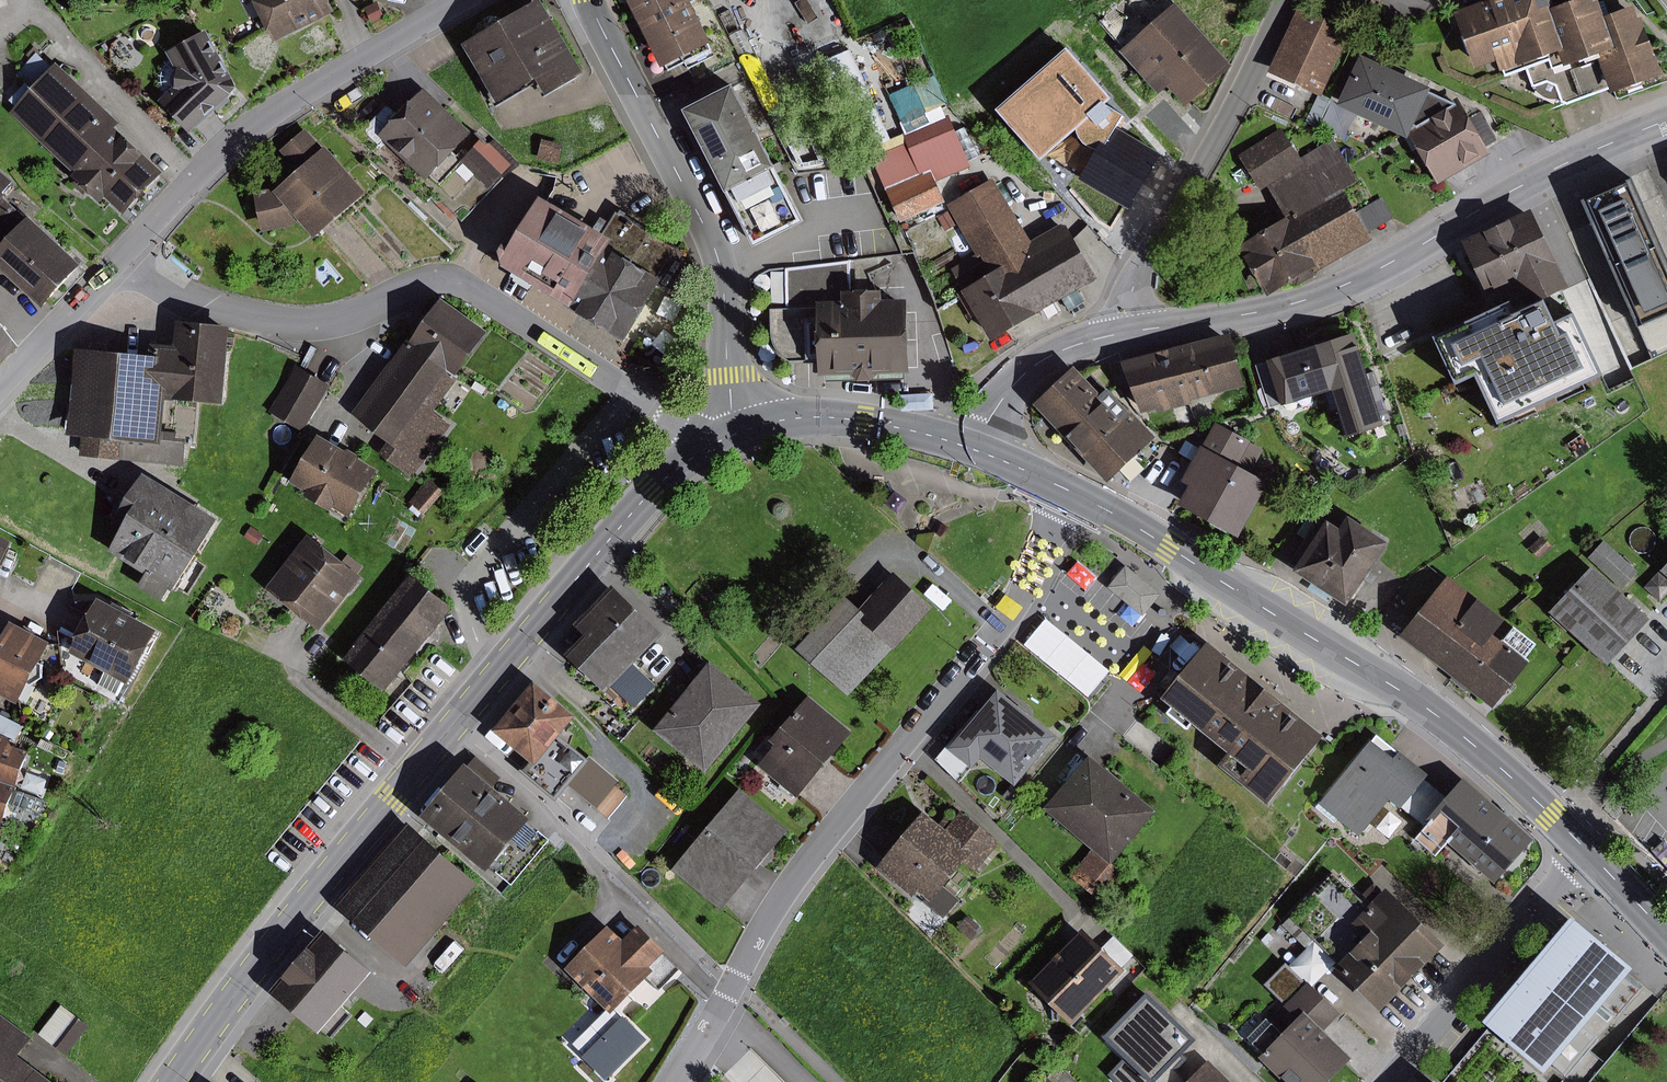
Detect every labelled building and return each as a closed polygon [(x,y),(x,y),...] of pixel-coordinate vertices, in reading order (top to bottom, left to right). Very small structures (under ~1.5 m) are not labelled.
[(338,0),(259,0),(279,42),(343,11),(338,0)] [(469,39),(502,100),(546,77),(553,90),(589,70),(551,0),(541,0),(469,39)] [(671,73),(717,49),(715,44),(719,42),(697,0),(634,0),(671,73)] [(1547,0),(1490,0),(1457,12),(1478,66),(1500,59),(1505,70),(1557,52),(1563,49),(1549,6),(1547,0)] [(1598,0),(1567,0),(1549,6),(1563,49),(1557,52),(1562,65),(1613,47),(1602,16),(1598,0)] [(380,2),(367,7),(374,23),(387,18),(380,2)] [(1227,66),(1172,2),(1115,50),(1153,94),(1162,86),(1179,106),(1227,66)] [(1349,30),(1296,5),(1264,72),(1317,97),(1319,92),(1349,30)] [(1635,19),(1631,6),(1602,16),(1613,47),(1562,65),(1557,52),(1505,70),(1506,74),(1526,67),(1533,85),(1546,81),(1555,84),(1561,101),(1568,104),(1604,91),(1658,72),(1639,18),(1635,19)] [(245,90),(211,29),(170,52),(173,57),(170,60),(166,64),(163,70),(162,78),(163,85),(166,92),(169,96),(165,101),(196,134),(245,90)] [(833,56),(827,43),(807,53),(813,66),(833,56)] [(1110,98),(1066,49),(996,110),(1039,160),(1076,130),(1079,137),(1084,144),(1090,147),(1096,151),(1080,178),(1127,207),(1160,154),(1124,132),(1116,127),(1123,117),(1103,105),(1110,98)] [(884,128),(852,50),(823,62),(856,140),(884,128)] [(57,68),(39,52),(19,74),(29,83),(13,100),(20,106),(14,112),(80,173),(72,182),(87,195),(91,191),(107,205),(112,199),(131,217),(137,211),(139,213),(170,181),(167,178),(171,174),(121,128),(126,123),(61,63),(57,68)] [(1405,129),(1407,125),(1410,126),(1412,127),(1452,104),(1448,102),(1423,90),(1425,86),(1355,54),(1331,105),(1401,138),(1403,134),(1405,129)] [(907,134),(875,147),(879,156),(875,158),(902,221),(944,201),(935,181),(969,166),(948,117),(945,117),(942,107),(948,104),(936,75),(890,94),(907,134)] [(812,220),(742,85),(692,110),(762,246),(812,220)] [(477,134),(428,88),(402,116),(390,106),(367,130),(383,145),(388,139),(432,181),(477,134)] [(1331,98),(1319,92),(1317,97),(1305,122),(1316,128),(1331,98)] [(1412,127),(1410,126),(1405,129),(1403,134),(1433,185),(1487,154),(1483,147),(1495,140),(1478,112),(1465,119),(1454,98),(1448,102),(1452,104),(1412,127)] [(373,194),(332,147),(329,151),(310,129),(287,149),(306,170),(285,188),(283,186),(259,192),(268,232),(298,226),(306,218),(323,238),(373,194)] [(1367,240),(1337,190),(1354,180),(1331,140),(1297,159),(1279,129),(1236,154),(1257,191),(1264,187),(1282,218),(1271,224),(1263,212),(1229,232),(1236,244),(1233,247),(1262,296),(1289,280),(1293,287),(1315,274),(1313,271),(1367,240)] [(492,145),(485,138),(464,161),(495,189),(518,164),(494,143),(492,145)] [(566,144),(545,139),(540,160),(560,165),(566,144)] [(12,241),(31,220),(9,199),(13,193),(10,191),(18,181),(0,167),(0,230),(12,241)] [(1030,241),(991,176),(945,204),(977,257),(955,270),(967,289),(963,292),(990,338),(1061,296),(1070,310),(1086,301),(1078,288),(1096,278),(1073,240),(1062,221),(1030,241)] [(1637,183),(1588,204),(1641,327),(1666,316),(1666,252),(1637,183)] [(1392,218),(1380,196),(1353,212),(1365,233),(1392,218)] [(639,223),(619,210),(613,221),(603,215),(598,225),(553,198),(526,242),(518,244),(512,252),(516,267),(588,309),(639,223)] [(955,225),(948,213),(938,218),(946,231),(955,225)] [(1501,276),(1511,298),(1515,296),(1528,290),(1533,300),(1570,283),(1537,213),(1468,246),(1486,284),(1501,276)] [(31,220),(12,241),(0,255),(0,261),(52,307),(90,264),(35,216),(31,220)] [(683,249),(639,223),(588,309),(607,320),(605,324),(635,342),(672,280),(667,276),(683,249)] [(853,261),(789,269),(790,308),(827,306),(827,319),(813,319),(814,359),(828,359),(829,376),(862,375),(867,381),(880,380),(886,375),(920,374),(918,304),(891,305),(891,290),(854,291),(853,261)] [(1528,290),(1515,296),(1511,298),(1422,339),(1445,387),(1464,378),(1487,427),(1593,377),(1563,314),(1543,324),(1533,300),(1528,290)] [(495,333),(448,298),(418,340),(413,336),(356,415),(392,441),(383,454),(416,478),(455,424),(437,412),(495,333)] [(25,347),(0,319),(0,369),(25,347)] [(183,322),(180,345),(155,343),(154,355),(82,348),(73,435),(86,436),(84,456),(126,460),(128,441),(170,445),(170,440),(189,442),(190,439),(180,438),(180,433),(171,432),(174,399),(228,405),(237,327),(183,322)] [(1364,380),(1349,333),(1264,360),(1278,405),(1324,391),(1339,438),(1389,422),(1374,377),(1364,380)] [(1248,386),(1236,339),(1185,351),(1197,401),(1248,386)] [(1197,401),(1185,351),(1132,364),(1145,414),(1197,401)] [(307,432),(334,384),(303,367),(276,414),(307,432)] [(1105,395),(1078,367),(1039,404),(1112,482),(1159,438),(1113,388),(1105,395)] [(489,388),(478,381),(473,388),(485,395),(489,388)] [(1261,450),(1211,422),(1198,447),(1194,445),(1193,447),(1183,440),(1175,451),(1186,460),(1175,482),(1182,486),(1172,504),(1232,537),(1262,482),(1248,475),(1261,450)] [(353,450),(326,435),(298,483),(315,492),(312,496),(339,511),(341,507),(358,517),(386,469),(367,458),(365,454),(357,450),(353,450)] [(180,591),(225,520),(151,474),(119,524),(128,530),(115,552),(152,574),(144,587),(168,601),(175,589),(180,591)] [(433,480),(414,504),(428,515),(447,491),(433,480)] [(773,513),(775,516),(777,518),(780,518),(783,518),(786,517),(788,515),(789,513),(789,510),(789,507),(788,505),(785,503),(783,502),(780,502),(778,502),(776,504),(774,506),(773,508),(773,511),(773,513)] [(1322,521),(1296,562),(1302,566),(1298,571),(1313,581),(1334,594),(1352,606),(1394,542),(1352,515),(1344,528),(1332,520),(1328,525),(1322,521)] [(246,537),(259,545),(265,535),(252,527),(246,537)] [(17,541),(0,533),(0,575),(17,541)] [(314,533),(271,587),(326,630),(369,576),(363,571),(366,566),(350,554),(347,558),(314,533)] [(1551,547),(1541,535),(1527,548),(1538,560),(1551,547)] [(1602,540),(1585,558),(1620,590),(1636,572),(1602,540)] [(1641,586),(1659,602),(1666,593),(1666,558),(1641,586)] [(1602,665),(1645,618),(1587,565),(1544,612),(1602,665)] [(1158,594),(1123,566),(1105,587),(1140,616),(1158,594)] [(868,612),(849,595),(800,648),(853,697),(940,604),(905,573),(868,612)] [(419,574),(350,658),(391,691),(460,608),(419,574)] [(1498,619),(1443,575),(1395,636),(1487,708),(1524,662),(1520,659),(1532,644),(1509,626),(1497,642),(1487,634),(1498,619)] [(1334,594),(1313,581),(1309,588),(1330,601),(1334,594)] [(671,633),(620,585),(582,625),(594,636),(576,655),(607,685),(604,688),(617,700),(624,693),(640,707),(661,685),(640,666),(671,633)] [(104,597),(74,653),(81,656),(73,670),(121,696),(129,682),(135,685),(165,630),(139,616),(140,613),(119,602),(117,604),(104,597)] [(18,622),(7,643),(0,648),(0,692),(23,704),(34,685),(49,678),(47,660),(57,642),(18,622)] [(1261,805),(1317,734),(1200,641),(1153,699),(1164,707),(1159,713),(1181,730),(1185,725),(1221,753),(1211,765),(1261,805)] [(769,704),(717,661),(660,731),(713,773),(769,704)] [(542,766),(583,715),(541,681),(500,732),(542,766)] [(1051,737),(992,688),(933,759),(956,783),(976,759),(1009,786),(1051,737)] [(859,733),(814,696),(777,740),(783,745),(765,765),(804,798),(859,733)] [(1,714),(0,715),(0,729),(18,739),(25,727),(1,714)] [(20,787),(31,754),(17,749),(19,742),(0,736),(0,780),(20,787)] [(1419,779),(1423,775),(1375,736),(1369,744),(1366,741),(1311,806),(1332,824),(1335,820),(1355,836),(1384,801),(1396,810),(1398,808),(1416,823),(1439,796),(1419,779)] [(1108,862),(1150,811),(1082,755),(1037,809),(1088,851),(1067,876),(1102,905),(1125,877),(1108,862)] [(504,777),(479,756),(429,816),(498,873),(499,871),(516,885),(553,840),(536,826),(542,819),(499,784),(504,777)] [(624,781),(594,758),(573,785),(600,807),(598,810),(611,820),(616,814),(626,822),(641,803),(620,786),(624,781)] [(1439,796),(1416,823),(1420,826),(1406,843),(1427,861),(1441,844),(1488,884),(1527,839),(1456,778),(1439,796)] [(8,822),(20,787),(0,780),(0,819),(8,822)] [(728,911),(796,830),(745,788),(678,870),(728,911)] [(918,812),(871,868),(907,898),(913,892),(921,899),(919,901),(940,918),(956,900),(937,884),(957,860),(971,872),(994,844),(958,813),(942,832),(918,812)] [(1401,822),(1388,812),(1374,828),(1387,838),(1401,822)] [(485,883),(417,823),(344,906),(413,966),(485,883)] [(4,843),(0,853),(8,857),(12,846),(4,843)] [(1329,874),(1287,918),(1334,963),(1328,968),(1373,1012),(1439,944),(1381,888),(1378,891),(1370,883),(1355,899),(1329,874)] [(960,889),(949,879),(943,887),(954,896),(960,889)] [(981,930),(967,916),(955,927),(969,942),(981,930)] [(1623,970),(1560,917),(1471,1023),(1534,1075),(1544,1063),(1561,1078),(1592,1041),(1575,1027),(1593,1005),(1609,1018),(1631,992),(1615,978),(1623,970)] [(1334,963),(1287,918),(1279,926),(1303,949),(1286,966),(1309,988),(1328,968),(1334,963)] [(614,925),(570,968),(612,1009),(577,1044),(589,1056),(587,1058),(610,1081),(652,1039),(629,1016),(626,1018),(620,1012),(653,980),(664,990),(685,969),(669,952),(670,951),(644,924),(629,940),(614,925)] [(1077,928),(1022,983),(1065,1025),(1080,1010),(1083,1013),(1089,1007),(1086,1004),(1120,970),(1118,968),(1131,955),(1111,935),(1098,948),(1077,928)] [(380,971),(334,931),(280,993),(326,1033),(380,971)] [(1272,938),(1266,933),(1259,942),(1265,947),(1272,938)] [(1270,1011),(1243,1039),(1257,1053),(1253,1057),(1279,1081),(1323,1081),(1346,1058),(1319,1031),(1335,1014),(1282,964),(1262,985),(1281,1003),(1279,1005),(1291,1017),(1284,1024),(1270,1011)] [(1184,1060),(1177,1053),(1189,1039),(1140,993),(1097,1038),(1120,1059),(1105,1075),(1113,1081),(1186,1081),(1184,1080),(1174,1070),(1184,1060)] [(91,1025),(63,1004),(41,1034),(69,1055),(91,1025)] [(0,1013),(0,1081),(57,1081),(22,1056),(35,1039),(0,1013)] [(1088,1022),(1082,1017),(1074,1026),(1079,1031),(1088,1022)] [(383,1045),(370,1035),(360,1047),(374,1057),(383,1045)] [(1184,1080),(1186,1081),(1227,1081),(1204,1060),(1184,1080)]
